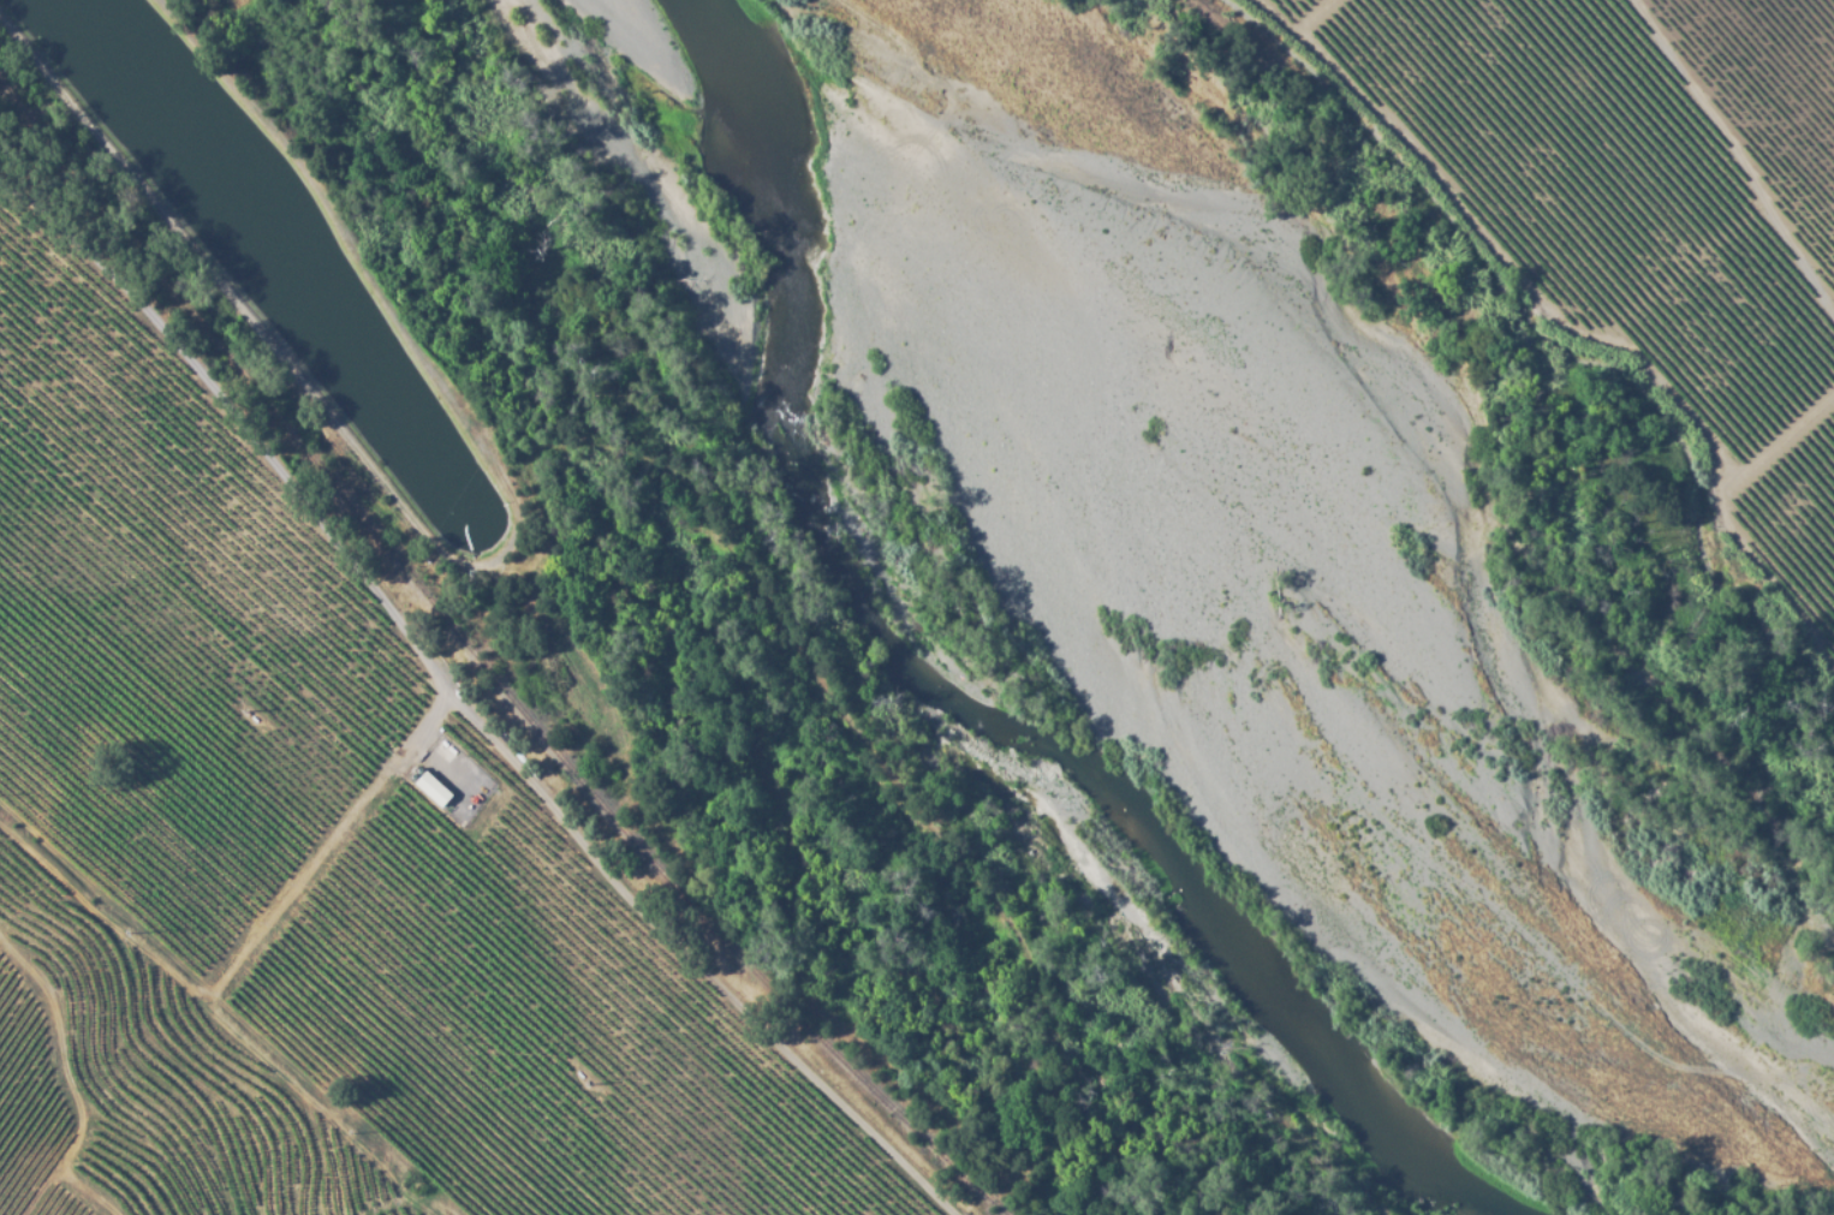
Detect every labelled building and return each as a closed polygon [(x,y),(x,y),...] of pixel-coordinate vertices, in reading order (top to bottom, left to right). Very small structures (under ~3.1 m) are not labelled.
[(442,810),(455,795),(429,771),(416,785),(442,810)]
